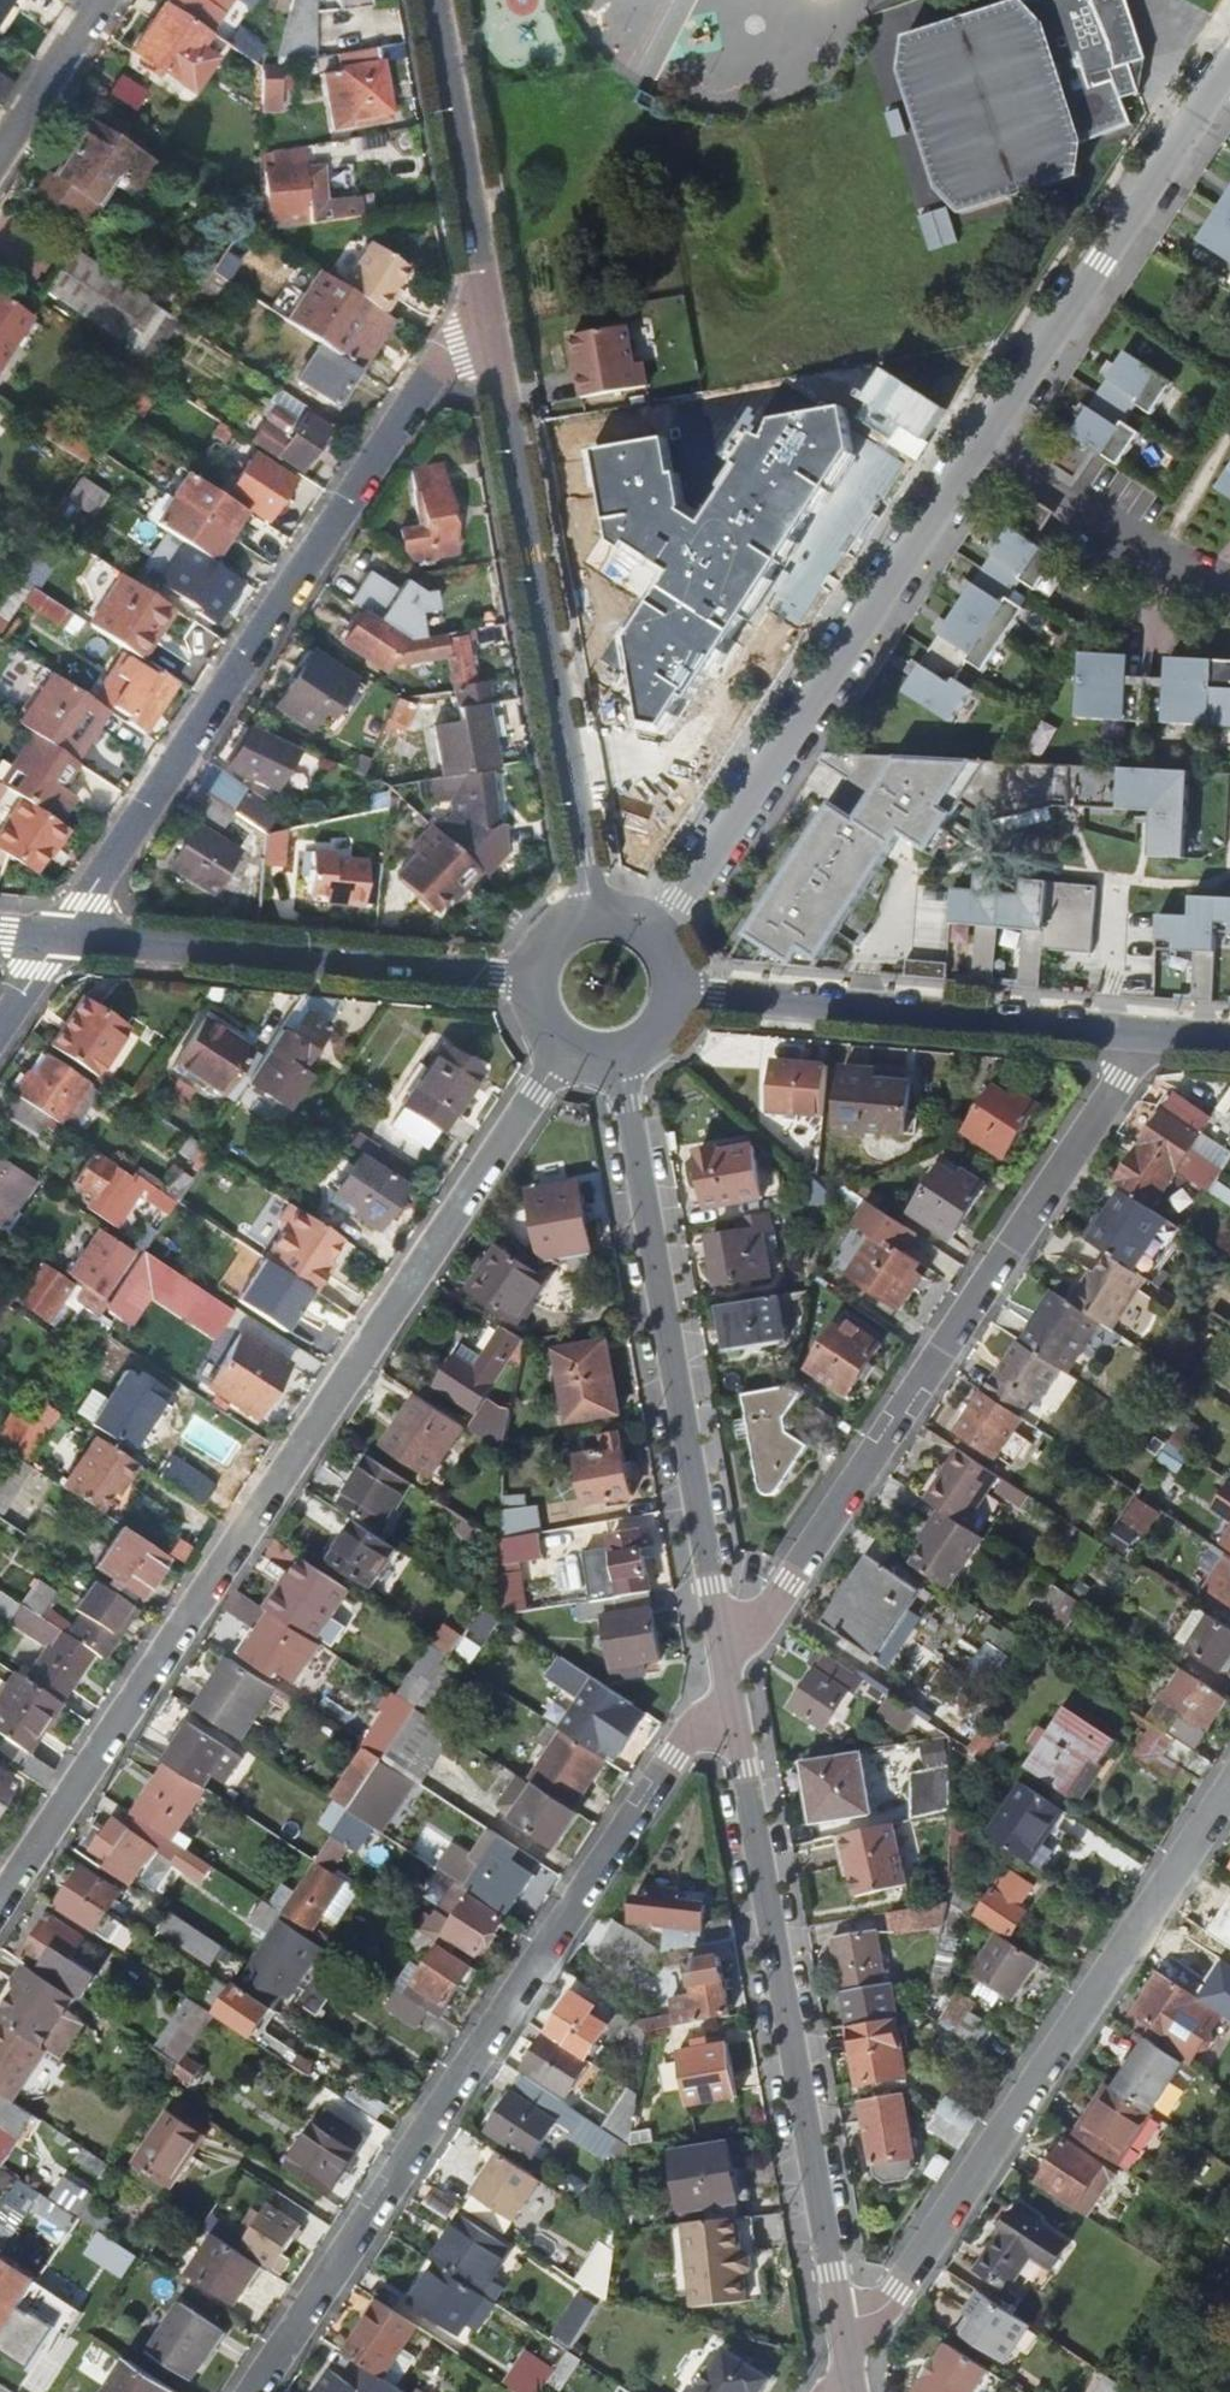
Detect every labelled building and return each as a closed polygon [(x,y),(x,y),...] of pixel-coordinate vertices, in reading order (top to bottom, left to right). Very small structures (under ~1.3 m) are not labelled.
[(12,0),(0,0),(0,19),(12,0)] [(170,8),(212,36),(213,37),(238,0),(175,0),(170,8)] [(344,13),(375,8),(374,0),(342,0),(344,13)] [(907,33),(901,67),(938,182),(965,211),(1081,173),(1086,139),(1133,120),(1124,96),(1141,90),(1147,55),(1130,0),(1015,0),(907,33)] [(167,6),(136,53),(156,66),(151,75),(162,82),(167,74),(196,93),(208,75),(192,65),(212,36),(170,8),(167,6)] [(212,36),(192,65),(208,75),(228,46),(213,37),(212,36)] [(325,77),(332,125),(341,124),(342,131),(374,125),(373,118),(392,115),(383,62),(381,63),(379,49),(339,56),(342,73),(325,77)] [(263,73),(262,93),(283,92),(282,72),(263,73)] [(1,109),(15,88),(0,78),(0,108),(1,109)] [(111,98),(137,115),(149,97),(123,80),(111,98)] [(373,118),(374,125),(394,124),(392,115),(373,118)] [(93,123),(64,167),(61,166),(47,187),(96,218),(109,198),(104,195),(115,179),(148,201),(167,172),(93,123)] [(332,125),(334,134),(342,131),(341,124),(332,125)] [(306,149),(275,155),(278,175),(271,176),(276,219),(317,214),(319,225),(369,217),(366,200),(334,204),(329,169),(309,171),(306,149)] [(1229,196),(1220,210),(1211,224),(1217,228),(1205,246),(1229,263),(1229,196)] [(922,211),(932,247),(959,239),(949,203),(922,211)] [(371,247),(344,290),(386,318),(397,300),(393,297),(400,287),(409,272),(371,247)] [(47,287),(135,347),(126,360),(147,375),(180,325),(190,310),(202,292),(204,290),(192,282),(183,295),(173,289),(166,300),(160,309),(86,260),(71,250),(47,287)] [(86,260),(160,309),(166,300),(91,251),(86,260)] [(337,285),(303,335),(360,372),(391,321),(386,318),(344,290),(337,285)] [(404,289),(400,287),(393,297),(397,300),(404,289)] [(202,292),(190,310),(202,317),(213,299),(202,292)] [(34,320),(0,298),(0,374),(34,320)] [(624,328),(568,338),(579,399),(644,388),(640,365),(631,366),(624,328)] [(299,386),(336,410),(359,375),(322,349),(299,386)] [(1173,384),(1126,353),(1052,466),(1075,481),(1095,451),(1119,467),(1140,434),(1124,423),(1135,406),(1152,416),(1173,384)] [(136,391),(125,409),(141,421),(153,402),(136,391)] [(671,440),(599,453),(613,543),(670,577),(627,639),(642,732),(671,736),(859,455),(851,407),(777,421),(704,523),(686,510),(671,440)] [(308,417),(293,440),(285,436),(294,423),(276,411),(268,424),(253,445),(270,456),(279,463),(281,460),(303,474),(331,431),(308,417)] [(223,425),(216,436),(228,444),(235,433),(223,425)] [(229,496),(270,522),(295,484),(255,457),(229,496)] [(405,552),(416,560),(459,553),(442,465),(411,471),(420,529),(403,532),(405,552)] [(1217,491),(1229,500),(1229,470),(1217,491)] [(172,503),(230,541),(247,515),(191,477),(172,503)] [(81,482),(68,503),(64,500),(46,527),(63,538),(79,512),(98,519),(109,501),(81,482)] [(148,522),(214,565),(230,541),(172,503),(164,497),(148,522)] [(1044,507),(1030,498),(902,692),(949,723),(970,691),(954,680),(966,662),(982,673),(1023,611),(1007,600),(1019,582),(1035,593),(1056,560),(1032,545),(1053,513),(1045,505),(1044,507)] [(194,617),(214,629),(241,587),(186,551),(162,588),(198,611),(194,617)] [(372,571),(351,602),(364,611),(407,639),(422,637),(418,612),(437,607),(434,588),(422,590),(406,580),(399,590),(372,571)] [(0,597),(0,631),(28,587),(13,577),(10,581),(0,597)] [(127,580),(94,631),(142,663),(176,612),(127,580)] [(343,644),(385,672),(393,661),(409,663),(450,656),(458,691),(491,687),(490,681),(476,683),(468,641),(474,639),(472,629),(422,637),(407,639),(364,611),(343,644)] [(67,613),(57,630),(80,645),(90,628),(67,613)] [(274,704),(314,731),(325,712),(331,715),(355,678),(310,650),(274,704)] [(1076,719),(1229,728),(1229,663),(1168,659),(1166,687),(1123,685),(1124,656),(1079,654),(1076,719)] [(130,662),(100,707),(144,735),(176,686),(159,675),(156,680),(130,662)] [(434,726),(443,775),(460,773),(461,772),(499,766),(496,747),(492,748),(487,720),(490,719),(489,707),(494,706),(491,687),(458,691),(456,691),(460,711),(454,712),(456,722),(434,726)] [(388,722),(406,730),(415,708),(397,700),(388,722)] [(90,748),(79,764),(110,785),(133,751),(137,754),(144,743),(124,729),(121,734),(125,737),(122,740),(103,729),(100,734),(94,730),(84,746),(90,748)] [(292,757),(249,729),(224,767),(234,774),(231,779),(242,786),(245,781),(267,795),(292,757)] [(37,736),(2,786),(24,800),(64,827),(81,803),(62,790),(79,764),(37,736)] [(1036,765),(821,753),(816,761),(843,779),(860,790),(845,813),(828,802),(725,961),(779,965),(867,834),(894,852),(931,795),(958,814),(1022,800),(1034,801),(1036,765)] [(367,760),(357,756),(351,770),(361,774),(367,760)] [(1041,801),(1044,765),(1036,765),(1034,801),(1041,801)] [(1156,771),(1044,765),(1041,801),(1041,807),(1117,812),(1117,818),(1117,824),(1115,858),(1151,859),(1156,771)] [(495,829),(489,772),(460,775),(461,772),(460,773),(443,775),(426,778),(430,801),(448,797),(451,812),(435,829),(456,849),(480,871),(486,876),(504,855),(501,828),(495,829)] [(860,790),(843,779),(828,802),(845,813),(860,790)] [(233,813),(232,812),(212,799),(192,785),(180,803),(195,815),(221,832),(233,813)] [(247,791),(232,812),(233,813),(260,830),(275,809),(247,791)] [(0,837),(0,850),(33,871),(36,867),(41,870),(67,829),(64,827),(24,800),(0,837)] [(190,822),(164,863),(210,894),(236,853),(215,839),(190,822)] [(418,854),(397,877),(435,912),(447,897),(456,888),(461,892),(480,871),(456,849),(435,829),(432,827),(412,848),(418,854)] [(264,833),(261,864),(279,866),(283,829),(264,833)] [(303,879),(307,854),(301,853),(297,878),(303,879)] [(303,879),(301,895),(337,898),(337,903),(359,905),(364,863),(329,860),(329,855),(307,854),(303,879)] [(918,887),(915,922),(943,924),(964,926),(990,928),(988,945),(1008,947),(1056,952),(1062,886),(987,879),(985,894),(967,892),(969,877),(942,874),(940,889),(918,887)] [(461,892),(456,888),(447,897),(452,902),(461,892)] [(1179,954),(1180,934),(1214,936),(1213,959),(1229,959),(1229,902),(1156,898),(1154,918),(1122,916),(1120,951),(1158,953),(1179,954)] [(922,978),(959,981),(964,926),(943,924),(939,974),(922,972),(922,978)] [(1008,947),(988,945),(986,977),(969,976),(968,982),(1005,985),(1008,947)] [(1179,954),(1158,953),(1156,993),(1140,991),(1139,997),(1177,1001),(1179,954)] [(871,958),(869,973),(910,977),(912,962),(871,958)] [(1213,959),(1211,997),(1194,996),(1194,1002),(1229,1004),(1229,959),(1213,959)] [(82,999),(51,1048),(97,1078),(128,1028),(82,999)] [(328,1025),(306,1011),(290,1035),(280,1028),(272,1040),(260,1058),(245,1080),(287,1108),(309,1075),(299,1068),(328,1025)] [(203,1020),(232,1039),(237,1031),(209,1012),(203,1020)] [(203,1020),(174,1064),(222,1094),(250,1051),(232,1039),(203,1020)] [(398,1110),(439,1135),(478,1074),(438,1048),(398,1110)] [(23,1073),(11,1092),(15,1095),(46,1116),(57,1123),(84,1083),(43,1058),(29,1077),(23,1073)] [(775,1066),(772,1115),(822,1117),(825,1067),(775,1066)] [(843,1069),(837,1134),(867,1136),(868,1132),(904,1135),(909,1085),(874,1081),(874,1071),(843,1069)] [(987,1088),(982,1095),(988,1099),(993,1091),(987,1088)] [(988,1099),(966,1133),(1004,1159),(1039,1107),(1018,1094),(1013,1102),(995,1090),(993,1091),(988,1099)] [(1176,1091),(1138,1147),(1160,1161),(1186,1124),(1201,1133),(1208,1124),(1212,1117),(1176,1091)] [(1218,1110),(1226,1116),(1229,1110),(1229,1093),(1218,1110)] [(1186,1124),(1160,1161),(1174,1171),(1208,1193),(1220,1172),(1200,1158),(1211,1141),(1201,1133),(1186,1124)] [(178,1153),(193,1163),(190,1168),(194,1171),(208,1151),(201,1147),(187,1137),(178,1153)] [(1174,1171),(1160,1161),(1138,1147),(1112,1186),(1122,1193),(1148,1210),(1174,1171)] [(92,1150),(71,1181),(92,1196),(85,1207),(101,1218),(124,1183),(148,1198),(145,1203),(165,1216),(174,1201),(123,1167),(121,1170),(92,1150)] [(705,1212),(761,1202),(752,1152),(695,1161),(705,1212)] [(360,1154),(332,1197),(355,1212),(353,1215),(375,1230),(407,1185),(360,1154)] [(1,1231),(34,1181),(0,1158),(0,1230),(1,1231)] [(810,1168),(810,1178),(819,1186),(820,1168),(810,1168)] [(934,1168),(930,1175),(937,1179),(941,1172),(934,1168)] [(959,1169),(954,1176),(962,1181),(966,1174),(959,1169)] [(937,1179),(913,1215),(952,1240),(987,1187),(966,1174),(962,1181),(954,1176),(943,1170),(941,1172),(937,1179)] [(528,1196),(539,1262),(540,1263),(588,1257),(576,1188),(528,1196)] [(1148,1210),(1122,1193),(1089,1244),(1109,1257),(1146,1281),(1153,1286),(1186,1235),(1148,1210)] [(918,1236),(865,1202),(852,1222),(875,1237),(850,1277),(902,1311),(915,1290),(907,1285),(914,1274),(918,1266),(905,1257),(918,1236)] [(340,1237),(287,1203),(276,1220),(279,1233),(261,1259),(311,1293),(331,1264),(325,1260),(340,1237)] [(131,1216),(117,1236),(141,1252),(155,1231),(131,1216)] [(773,1280),(765,1234),(772,1233),(770,1218),(741,1222),(743,1237),(711,1242),(719,1290),(773,1280)] [(78,1261),(69,1276),(77,1282),(90,1291),(102,1271),(98,1268),(113,1244),(97,1233),(86,1249),(79,1245),(72,1257),(78,1261)] [(498,1249),(470,1292),(516,1324),(545,1280),(534,1274),(541,1263),(540,1263),(539,1262),(521,1250),(515,1260),(498,1249)] [(141,1252),(107,1302),(104,1307),(128,1322),(148,1294),(213,1335),(230,1310),(209,1296),(200,1291),(141,1252)] [(1146,1281),(1109,1257),(1088,1289),(1083,1286),(1071,1303),(1099,1322),(1112,1331),(1146,1281)] [(204,1286),(200,1291),(209,1296),(212,1290),(217,1293),(228,1274),(210,1262),(197,1281),(204,1286)] [(49,1324),(74,1288),(37,1263),(12,1301),(49,1324)] [(914,1274),(907,1285),(915,1290),(922,1279),(914,1274)] [(79,1306),(57,1341),(74,1352),(91,1327),(104,1307),(107,1302),(90,1291),(77,1282),(74,1288),(80,1292),(73,1302),(79,1306)] [(1055,1293),(1020,1346),(1061,1372),(1065,1375),(1080,1352),(1099,1322),(1071,1303),(1055,1293)] [(722,1310),(730,1354),(788,1345),(779,1301),(722,1310)] [(1099,1322),(1080,1352),(1094,1360),(1112,1331),(1099,1322)] [(455,1358),(436,1386),(474,1411),(507,1361),(519,1369),(525,1342),(504,1328),(475,1371),(455,1358)] [(848,1399),(882,1345),(854,1328),(849,1336),(837,1329),(810,1374),(848,1399)] [(206,1385),(254,1416),(288,1366),(240,1333),(206,1385)] [(994,1377),(983,1395),(1021,1419),(1031,1403),(1037,1408),(1061,1372),(1020,1346),(1019,1344),(996,1378),(994,1377)] [(556,1355),(568,1423),(618,1415),(611,1378),(604,1379),(598,1347),(556,1355)] [(89,1425),(128,1450),(148,1418),(157,1424),(170,1403),(123,1372),(107,1397),(91,1387),(75,1412),(73,1415),(89,1425)] [(747,1423),(737,1425),(740,1445),(751,1444),(760,1490),(762,1494),(764,1498),(767,1499),(770,1499),(772,1497),(775,1495),(780,1489),(808,1446),(789,1435),(787,1423),(805,1398),(794,1391),(743,1400),(747,1423)] [(1021,1419),(983,1395),(957,1435),(1013,1471),(1021,1459),(1026,1462),(1036,1447),(1016,1434),(1024,1421),(1021,1419)] [(416,1396),(382,1447),(430,1479),(463,1429),(416,1396)] [(13,1407),(0,1425),(0,1440),(26,1460),(61,1414),(41,1399),(27,1417),(13,1407)] [(488,1404),(469,1433),(501,1455),(502,1453),(510,1414),(501,1412),(500,1414),(488,1404)] [(625,1468),(621,1451),(618,1433),(600,1436),(602,1454),(575,1458),(583,1507),(630,1499),(628,1485),(634,1484),(631,1467),(625,1468)] [(134,1466),(92,1439),(59,1490),(96,1514),(117,1482),(122,1485),(134,1466)] [(958,1450),(925,1503),(940,1512),(964,1528),(998,1477),(958,1450)] [(18,1462),(7,1454),(0,1464),(0,1502),(24,1466),(18,1462)] [(368,1456),(341,1503),(382,1527),(399,1497),(426,1515),(435,1501),(368,1456)] [(158,1479),(200,1507),(214,1486),(172,1458),(158,1479)] [(1120,1484),(1100,1514),(1115,1523),(1135,1494),(1120,1484)] [(1215,1510),(1229,1521),(1229,1487),(1215,1510)] [(435,1501),(426,1515),(455,1535),(465,1519),(435,1501)] [(1136,1501),(1122,1522),(1144,1535),(1157,1514),(1136,1501)] [(501,1511),(501,1541),(538,1535),(541,1535),(536,1509),(501,1511)] [(934,1534),(913,1567),(950,1592),(983,1541),(964,1528),(940,1512),(928,1530),(934,1534)] [(329,1559),(370,1586),(396,1549),(354,1521),(329,1559)] [(119,1529),(93,1569),(138,1599),(164,1559),(119,1529)] [(543,1565),(538,1535),(501,1541),(500,1544),(500,1572),(543,1565)] [(620,1599),(650,1595),(641,1535),(612,1539),(614,1547),(590,1551),(598,1603),(602,1602),(620,1599)] [(1229,1603),(1229,1555),(1229,1554),(1211,1582),(1226,1591),(1223,1598),(1229,1603)] [(868,1556),(823,1625),(872,1657),(918,1590),(915,1588),(889,1571),(868,1556)] [(301,1558),(267,1611),(272,1614),(286,1624),(312,1640),(346,1587),(301,1558)] [(889,1571),(915,1588),(923,1576),(897,1559),(889,1571)] [(107,1632),(125,1605),(92,1582),(74,1610),(81,1615),(76,1623),(46,1603),(54,1591),(37,1580),(20,1606),(26,1610),(89,1652),(97,1657),(112,1635),(107,1632)] [(1047,1583),(1028,1613),(1037,1618),(1047,1626),(1051,1620),(1067,1596),(1047,1583)] [(225,1609),(260,1632),(272,1614),(267,1611),(236,1592),(225,1609)] [(1067,1596),(1051,1620),(1065,1629),(1081,1605),(1067,1596)] [(484,1606),(469,1630),(485,1640),(490,1633),(495,1626),(499,1629),(523,1646),(530,1635),(500,1617),(484,1606)] [(1225,1671),(1229,1664),(1229,1628),(1199,1608),(1178,1641),(1225,1671)] [(46,1646),(27,1676),(59,1697),(89,1652),(26,1610),(16,1626),(46,1646)] [(604,1618),(614,1670),(661,1661),(651,1610),(604,1618)] [(272,1614),(260,1632),(276,1641),(286,1624),(272,1614)] [(1037,1618),(1031,1627),(1042,1634),(1047,1626),(1037,1618)] [(276,1641),(259,1667),(280,1680),(283,1675),(299,1685),(323,1648),(312,1640),(286,1624),(276,1641)] [(495,1626),(490,1633),(494,1636),(499,1629),(495,1626)] [(1034,1646),(1028,1655),(1036,1660),(1042,1652),(1034,1646)] [(816,1673),(791,1711),(823,1732),(833,1718),(843,1724),(851,1711),(847,1709),(864,1682),(825,1657),(818,1653),(808,1668),(816,1673)] [(229,1659),(196,1711),(240,1740),(274,1688),(229,1659)] [(1183,1671),(1153,1718),(1198,1747),(1229,1700),(1183,1671)] [(0,1692),(0,1736),(17,1747),(23,1751),(56,1702),(13,1673),(0,1692)] [(415,1676),(401,1698),(410,1704),(416,1708),(430,1688),(415,1676)] [(595,1678),(561,1730),(597,1753),(602,1744),(618,1755),(642,1718),(627,1707),(630,1701),(595,1678)] [(891,1701),(887,1697),(876,1713),(905,1732),(915,1716),(913,1715),(891,1701)] [(390,1719),(368,1750),(382,1759),(416,1708),(410,1704),(396,1723),(390,1719)] [(416,1708),(382,1759),(392,1765),(399,1755),(404,1758),(400,1765),(412,1775),(430,1749),(445,1727),(416,1708)] [(1038,1746),(1023,1769),(1066,1797),(1090,1762),(1096,1766),(1112,1741),(1063,1708),(1044,1738),(1038,1746)] [(184,1723),(170,1744),(175,1748),(190,1727),(184,1723)] [(1131,1759),(1170,1785),(1180,1769),(1202,1784),(1214,1766),(1154,1725),(1131,1759)] [(165,1763),(199,1786),(201,1787),(215,1765),(224,1751),(190,1727),(175,1748),(165,1763)] [(445,1727),(430,1749),(453,1765),(469,1742),(445,1727)] [(981,1727),(966,1749),(981,1758),(995,1737),(981,1727)] [(561,1730),(527,1780),(572,1809),(584,1791),(580,1789),(601,1757),(597,1753),(561,1730)] [(1038,1733),(1032,1742),(1038,1746),(1044,1738),(1038,1733)] [(463,1763),(494,1783),(500,1777),(517,1788),(524,1778),(474,1745),(463,1763)] [(6,1765),(41,1789),(53,1771),(23,1751),(17,1747),(6,1765)] [(366,1749),(332,1799),(335,1802),(348,1811),(382,1759),(368,1750),(366,1749)] [(224,1751),(215,1765),(220,1769),(230,1754),(224,1751)] [(810,1765),(820,1826),(872,1817),(863,1757),(810,1765)] [(160,1760),(127,1811),(148,1826),(165,1837),(199,1786),(165,1763),(160,1760)] [(389,1766),(364,1801),(389,1817),(412,1782),(389,1766)] [(911,1776),(912,1821),(949,1813),(950,1768),(911,1776)] [(9,1781),(0,1775),(0,1795),(9,1781)] [(513,1808),(509,1814),(514,1816),(512,1819),(557,1848),(579,1814),(572,1809),(527,1780),(524,1778),(517,1788),(510,1799),(517,1804),(519,1802),(522,1804),(517,1811),(513,1808)] [(1023,1786),(988,1837),(1027,1861),(1040,1841),(1043,1842),(1063,1812),(1023,1786)] [(335,1802),(323,1822),(334,1831),(348,1811),(335,1802)] [(77,1851),(129,1885),(143,1863),(136,1857),(139,1852),(145,1843),(140,1839),(113,1822),(105,1835),(94,1827),(77,1851)] [(843,1837),(857,1898),(909,1885),(896,1825),(843,1837)] [(145,1843),(174,1862),(183,1849),(165,1837),(148,1826),(140,1839),(145,1843)] [(492,1849),(466,1887),(475,1893),(477,1894),(508,1915),(542,1862),(493,1831),(484,1844),(492,1849)] [(172,1864),(200,1881),(211,1867),(183,1849),(174,1862),(172,1864)] [(139,1852),(136,1857),(143,1863),(146,1858),(139,1852)] [(439,1868),(457,1882),(463,1872),(444,1860),(439,1868)] [(314,1862),(279,1913),(308,1931),(321,1912),(343,1879),(314,1862)] [(56,1906),(109,1941),(120,1924),(104,1914),(86,1902),(101,1880),(82,1868),(56,1906)] [(977,1917),(1011,1940),(1027,1915),(1020,1910),(1033,1889),(1007,1871),(977,1917)] [(353,1886),(343,1879),(321,1912),(331,1919),(353,1886)] [(101,1880),(86,1902),(104,1914),(118,1892),(101,1880)] [(466,1887),(461,1884),(438,1916),(430,1911),(419,1928),(454,1952),(461,1942),(480,1956),(504,1920),(471,1898),(475,1893),(466,1887)] [(949,1886),(949,1905),(967,1915),(973,1905),(956,1894),(957,1891),(949,1886)] [(632,1897),(629,1921),(646,1923),(663,1925),(662,1934),(687,1938),(687,1943),(697,1944),(698,1947),(734,1941),(730,1922),(702,1926),(704,1906),(666,1902),(657,1901),(632,1897)] [(945,1927),(949,1905),(892,1914),(895,1935),(945,1927)] [(157,1929),(209,1962),(220,1945),(168,1911),(157,1929)] [(50,1915),(23,1956),(41,1969),(39,1973),(77,1998),(80,2001),(98,1976),(70,1957),(83,1937),(50,1915)] [(1218,1939),(1229,1947),(1229,1922),(1218,1939)] [(267,1944),(238,1986),(270,2007),(272,2008),(283,1992),(291,1998),(298,1988),(304,1992),(297,2003),(318,2017),(347,1974),(320,1956),(323,1951),(284,1923),(269,1945),(267,1944)] [(646,1923),(645,1932),(662,1934),(663,1925),(646,1923)] [(414,1957),(394,1987),(397,1989),(386,2005),(417,2026),(428,2009),(435,2014),(442,2003),(447,2006),(460,1986),(464,1988),(478,1967),(454,1952),(419,1928),(413,1925),(399,1947),(414,1957)] [(616,1945),(652,1969),(663,1952),(628,1928),(616,1945)] [(832,1941),(841,1995),(846,2030),(848,2030),(895,2022),(890,1988),(884,1989),(884,1988),(875,1934),(832,1941)] [(996,1935),(970,1975),(1015,2003),(1040,1963),(996,1935)] [(219,1951),(215,1958),(223,1963),(226,1956),(219,1951)] [(675,1999),(680,2027),(705,2023),(705,2020),(730,2015),(720,1959),(690,1964),(695,1996),(675,1999)] [(0,2018),(0,2020),(3,2022),(43,2049),(77,1998),(39,1973),(26,1964),(16,1980),(18,1990),(0,2018)] [(1164,1975),(1137,2014),(1176,2040),(1169,2054),(1189,2067),(1197,2054),(1210,2052),(1216,2043),(1213,2030),(1223,2016),(1202,2002),(1164,1975)] [(214,1979),(197,2004),(212,2014),(229,1989),(214,1979)] [(229,1989),(212,2014),(284,2061),(292,2050),(258,2026),(270,2007),(238,1986),(233,1983),(229,1989)] [(942,2022),(970,2041),(976,2032),(964,2024),(978,2004),(961,1992),(942,2022)] [(574,1993),(547,2034),(585,2059),(600,2039),(594,2036),(598,2030),(585,2021),(595,2007),(574,1993)] [(183,2053),(202,2022),(184,2010),(163,2039),(183,2053)] [(3,2022),(0,2027),(0,2092),(14,2101),(47,2051),(43,2049),(3,2022)] [(848,2030),(861,2105),(905,2098),(909,2097),(896,2022),(895,2022),(848,2030)] [(547,2034),(524,2067),(544,2081),(548,2075),(554,2078),(558,2073),(571,2080),(574,2076),(576,2078),(588,2061),(585,2059),(547,2034)] [(1148,2041),(1115,2090),(1152,2115),(1185,2066),(1148,2041)] [(680,2067),(686,2109),(737,2100),(727,2046),(677,2055),(678,2057),(680,2067)] [(190,2047),(184,2058),(197,2065),(204,2055),(190,2047)] [(177,2067),(172,2073),(188,2083),(199,2067),(197,2065),(184,2058),(177,2067)] [(343,2075),(331,2092),(362,2114),(375,2096),(343,2075)] [(526,2077),(489,2130),(532,2160),(557,2123),(578,2137),(576,2140),(607,2160),(617,2146),(628,2154),(629,2147),(600,2127),(526,2077)] [(627,2086),(600,2127),(629,2147),(631,2133),(637,2094),(627,2086)] [(1087,2124),(1077,2139),(1118,2165),(1152,2115),(1115,2090),(1091,2127),(1087,2124)] [(33,2113),(14,2101),(0,2092),(0,2164),(33,2113)] [(861,2105),(871,2167),(873,2167),(875,2177),(887,2185),(909,2182),(918,2173),(905,2098),(861,2105)] [(948,2099),(938,2114),(940,2116),(969,2136),(979,2122),(948,2099)] [(170,2111),(136,2160),(170,2184),(204,2136),(170,2111)] [(325,2112),(290,2166),(331,2193),(342,2177),(347,2170),(366,2139),(325,2112)] [(631,2133),(629,2147),(652,2143),(650,2131),(631,2133)] [(1067,2140),(1039,2180),(1077,2205),(1075,2208),(1087,2216),(1116,2175),(1067,2140)] [(678,2155),(687,2211),(738,2202),(734,2176),(731,2157),(729,2147),(678,2155)] [(83,2163),(104,2178),(111,2167),(90,2152),(83,2163)] [(540,2180),(500,2153),(462,2208),(499,2232),(509,2217),(513,2219),(540,2180)] [(347,2170),(342,2177),(348,2181),(353,2174),(347,2170)] [(0,2207),(0,2247),(38,2190),(19,2179),(0,2207)] [(247,2237),(239,2249),(262,2263),(280,2276),(291,2258),(283,2252),(302,2224),(270,2203),(247,2237)] [(643,2212),(629,2213),(630,2219),(624,2220),(625,2228),(644,2226),(643,2212)] [(45,2216),(34,2233),(50,2244),(61,2226),(45,2216)] [(459,2217),(431,2260),(438,2265),(456,2276),(479,2292),(490,2275),(478,2267),(495,2241),(459,2217)] [(740,2253),(736,2219),(681,2225),(691,2309),(746,2303),(742,2275),(746,2275),(751,2269),(750,2257),(744,2253),(740,2253)] [(1016,2219),(980,2271),(1012,2292),(1036,2258),(1056,2272),(1072,2248),(1038,2225),(1034,2231),(1016,2219)] [(247,2237),(224,2221),(216,2233),(239,2249),(247,2237)] [(215,2232),(192,2268),(239,2298),(262,2263),(239,2249),(216,2233),(215,2232)] [(495,2241),(478,2267),(490,2275),(507,2249),(495,2241)] [(431,2260),(408,2245),(400,2256),(430,2276),(438,2265),(431,2260)] [(1228,2251),(1217,2245),(1209,2257),(1220,2263),(1228,2251)] [(28,2369),(54,2329),(31,2314),(28,2317),(15,2308),(31,2283),(0,2262),(0,2350),(28,2369)] [(474,2303),(449,2285),(456,2276),(438,2265),(430,2276),(411,2302),(453,2332),(474,2303)] [(595,2270),(591,2288),(607,2295),(610,2276),(595,2270)] [(976,2322),(966,2337),(1007,2364),(1032,2326),(980,2292),(966,2315),(976,2322)] [(380,2300),(346,2352),(347,2353),(357,2359),(378,2373),(383,2377),(402,2347),(417,2325),(380,2300)] [(179,2303),(147,2352),(189,2379),(221,2330),(179,2303)] [(966,2315),(956,2331),(966,2337),(976,2322),(966,2315)] [(542,2333),(507,2385),(518,2391),(541,2391),(568,2351),(542,2333)] [(950,2345),(940,2361),(937,2359),(925,2378),(927,2380),(919,2391),(978,2391),(991,2372),(950,2345)] [(402,2347),(383,2377),(395,2385),(415,2355),(402,2347)] [(727,2352),(715,2369),(712,2367),(704,2369),(695,2382),(697,2391),(699,2391),(765,2391),(771,2382),(727,2352)] [(345,2378),(330,2368),(316,2389),(319,2390),(317,2391),(406,2391),(395,2385),(383,2377),(378,2373),(357,2359),(345,2378)] [(111,2391),(173,2391),(131,2364),(111,2391)] [(1098,2391),(1121,2391),(1124,2388),(1108,2377),(1098,2391)]
